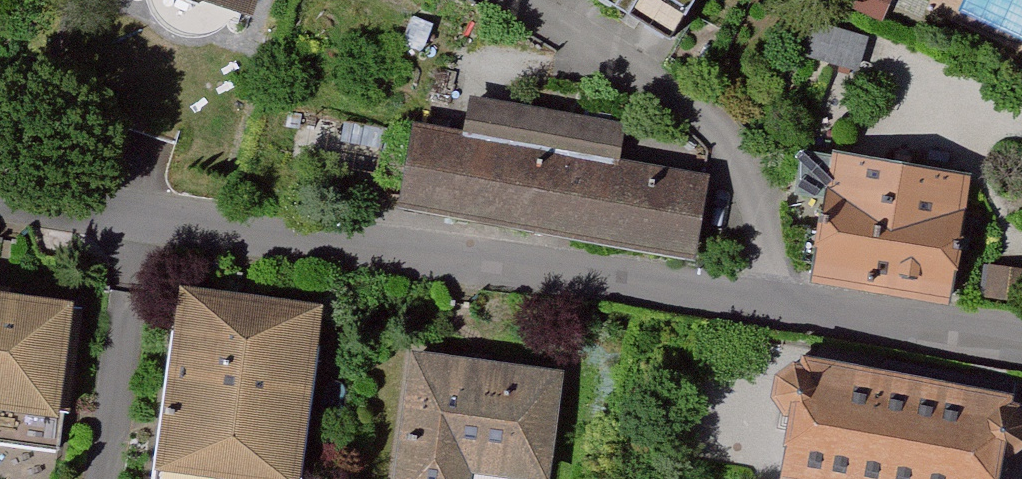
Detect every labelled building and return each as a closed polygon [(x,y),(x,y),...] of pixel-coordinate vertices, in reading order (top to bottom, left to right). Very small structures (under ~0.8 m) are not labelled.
[(258,14),(262,0),(210,0),(258,14)] [(667,59),(703,0),(570,0),(667,59)] [(863,8),(891,18),(897,0),(866,0),(863,8)] [(863,78),(871,45),(815,31),(807,63),(863,78)] [(397,224),(698,274),(713,184),(622,169),(628,132),(471,106),(465,142),(412,133),(397,224)] [(977,178),(804,151),(797,199),(827,204),(814,288),(956,310),(977,178)] [(992,273),(989,306),(1021,308),(1021,275),(992,273)] [(186,285),(162,469),(237,478),(302,478),(326,306),(186,285)] [(0,301),(0,419),(68,428),(82,311),(0,301)] [(409,366),(395,478),(551,478),(563,385),(409,366)] [(802,374),(800,384),(793,382),(775,394),(771,416),(783,434),(792,436),(784,478),(1004,478),(1005,475),(1013,476),(1021,470),(1021,420),(1014,419),(1016,410),(802,374)]
